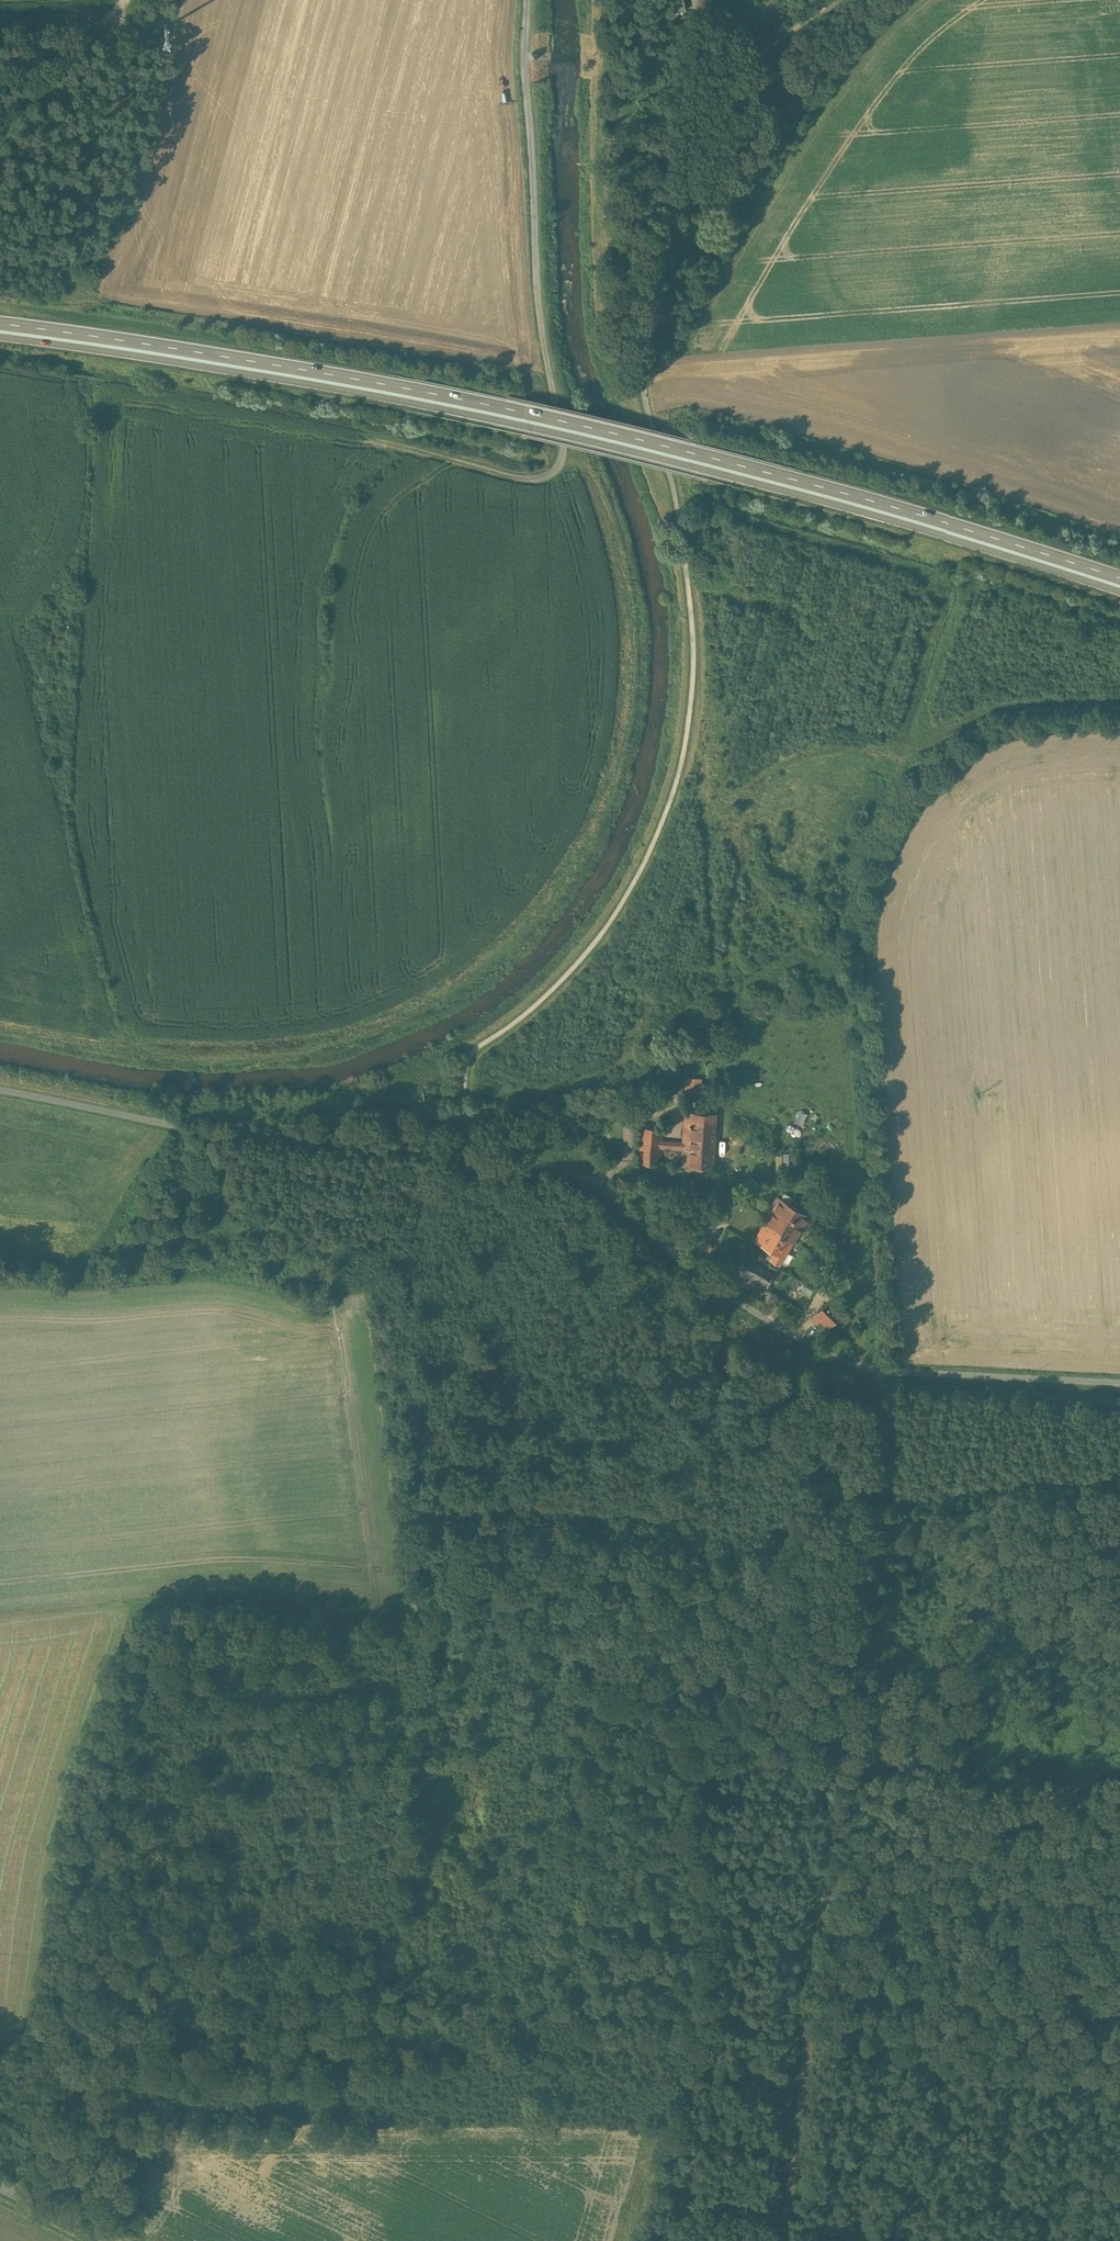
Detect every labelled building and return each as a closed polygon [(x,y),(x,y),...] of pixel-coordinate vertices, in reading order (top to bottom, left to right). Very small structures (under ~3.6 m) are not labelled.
[(699,1080),(686,1079),(686,1091),(699,1091),(699,1080)] [(715,1112),(684,1110),(681,1165),(712,1167),(715,1112)] [(661,1127),(641,1126),(639,1162),(659,1164),(661,1127)] [(808,1214),(779,1197),(765,1221),(794,1238),(808,1214)] [(794,1238),(765,1221),(754,1239),(774,1251),(769,1259),(778,1264),(794,1238)] [(773,1274),(744,1257),(734,1274),(763,1290),(773,1274)] [(829,1300),(814,1316),(819,1320),(827,1328),(833,1322),(842,1312),(829,1300)]
